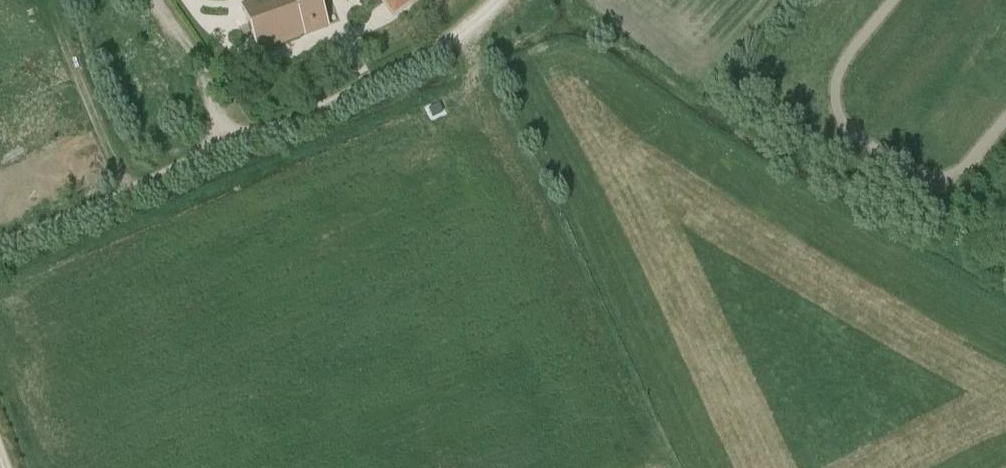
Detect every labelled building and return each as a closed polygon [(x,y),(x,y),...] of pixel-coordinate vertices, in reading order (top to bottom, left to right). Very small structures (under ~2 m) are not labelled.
[(256,3),(255,1),(241,6),(258,55),(301,40),(301,39),(306,37),(306,38),(329,30),(318,0),(263,0),(256,3)] [(411,0),(383,0),(393,13),(411,0)]
